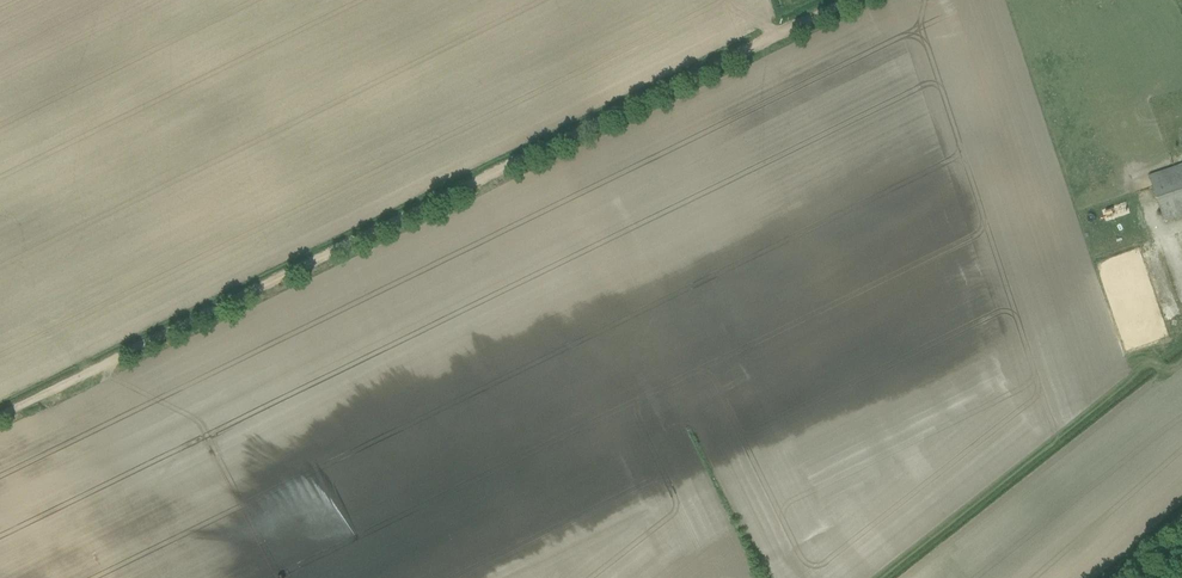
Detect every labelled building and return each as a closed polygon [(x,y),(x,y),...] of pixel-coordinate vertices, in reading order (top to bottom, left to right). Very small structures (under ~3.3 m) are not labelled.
[(1149,175),(1164,221),(1181,215),(1181,164),(1149,175)]
